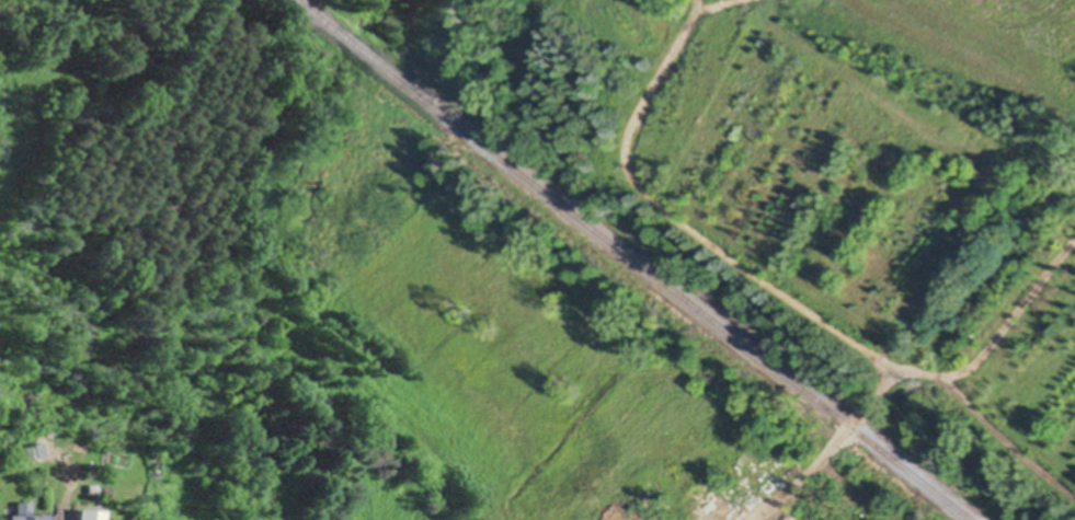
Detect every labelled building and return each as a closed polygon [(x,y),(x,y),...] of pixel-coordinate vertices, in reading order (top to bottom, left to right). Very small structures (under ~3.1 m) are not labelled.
[(20,442),(38,437),(42,450),(23,454),(20,442)] [(43,506),(43,519),(4,519),(3,507),(12,507),(12,496),(26,495),(27,506),(43,506)] [(100,502),(98,519),(72,519),(73,500),(100,502)]
